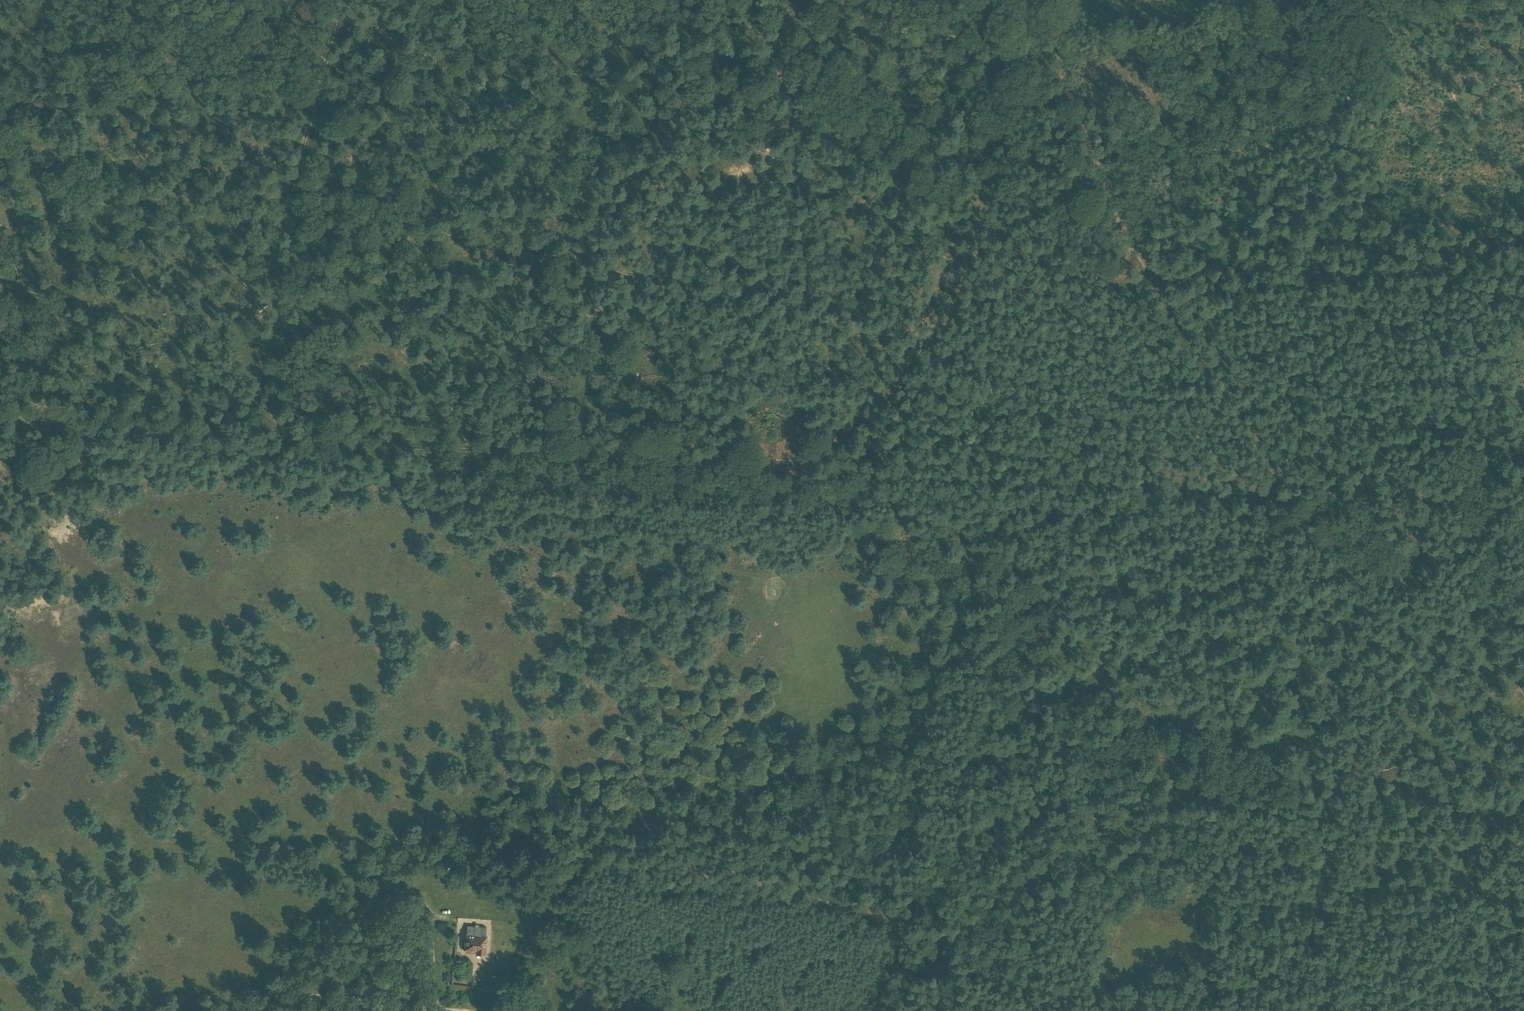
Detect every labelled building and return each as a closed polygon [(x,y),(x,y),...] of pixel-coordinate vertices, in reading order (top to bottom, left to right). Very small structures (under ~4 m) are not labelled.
[(1122,251),(1115,256),(1120,261),(1126,257),(1122,251)] [(467,927),(465,952),(486,953),(488,927),(479,927),(479,925),(475,925),(475,927),(467,927)]
